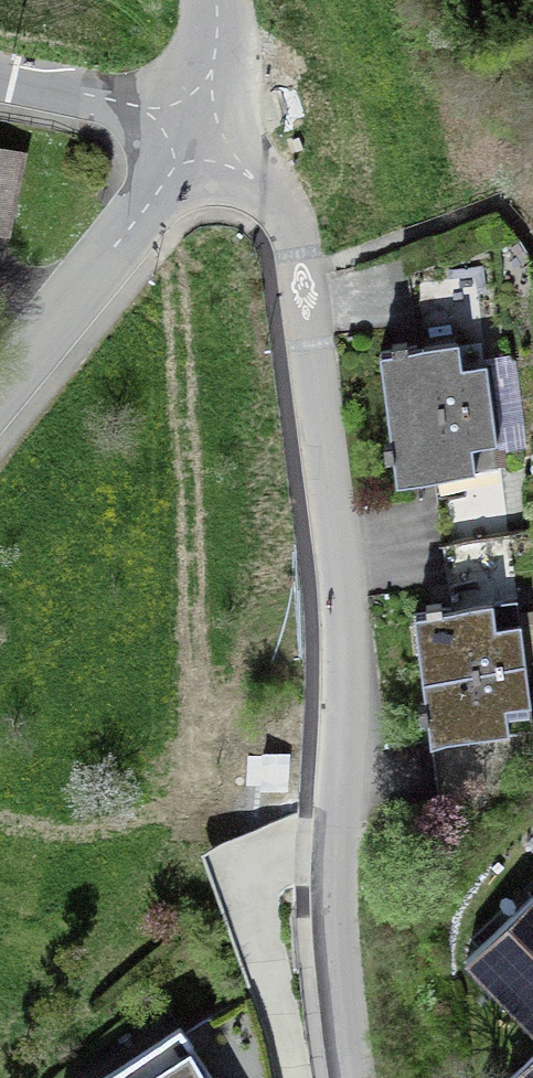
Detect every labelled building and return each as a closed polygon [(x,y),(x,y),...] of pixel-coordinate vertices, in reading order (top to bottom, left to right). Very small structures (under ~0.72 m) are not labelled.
[(0,152),(0,227),(5,228),(19,156),(0,152)] [(415,325),(480,316),(471,245),(405,253),(415,325)] [(480,316),(415,325),(418,346),(460,340),(463,365),(487,362),(480,316)] [(380,351),(389,416),(492,402),(487,362),(463,365),(460,340),(418,346),(380,351)] [(497,442),(492,402),(389,416),(397,481),(434,476),(476,470),(473,445),(497,442)] [(476,470),(434,476),(437,498),(503,489),(497,442),(473,445),(476,470)] [(503,489),(437,498),(443,542),(509,533),(503,489)] [(515,576),(509,533),(443,542),(449,585),(515,576)] [(515,576),(449,585),(451,607),(493,601),(496,626),(521,623),(515,576)] [(414,612),(423,677),(526,663),(521,623),(496,626),(493,601),(414,612)] [(423,677),(432,741),(480,735),(532,727),(532,713),(532,703),(526,663),(423,677)] [(480,735),(432,741),(435,764),(483,757),(480,735)] [(508,975),(494,989),(532,1029),(532,896),(466,960),(469,963),(484,949),(508,975)] [(469,963),(494,989),(508,975),(484,949),(469,963)] [(180,1024),(98,1077),(215,1077),(180,1024)] [(510,1077),(532,1077),(532,1056),(510,1077)]
